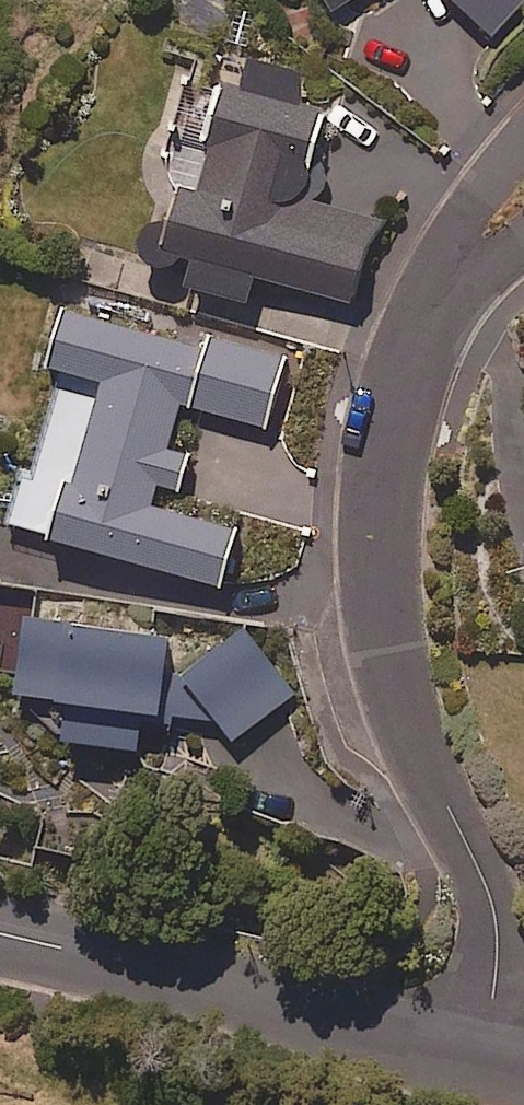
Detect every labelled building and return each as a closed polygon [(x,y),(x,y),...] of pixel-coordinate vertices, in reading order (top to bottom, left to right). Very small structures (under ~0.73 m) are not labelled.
[(356,0),(322,0),(332,15),(356,0)] [(495,39),(523,7),(523,0),(448,0),(495,39)] [(171,186),(182,189),(171,229),(167,228),(164,228),(160,228),(157,229),(154,230),(151,232),(149,235),(147,237),(145,241),(144,244),(144,247),(144,251),(145,254),(147,257),(149,260),(151,263),(154,265),(157,266),(160,267),(164,267),(167,267),(171,266),(174,265),(177,263),(179,260),(180,259),(200,265),(193,288),(246,303),(253,279),(352,307),(376,222),(317,205),(325,178),(308,173),(325,115),(298,107),(305,80),(257,66),(249,93),(227,87),(210,148),(184,141),(171,186)] [(205,351),(64,315),(49,373),(59,375),(35,469),(21,466),(3,534),(220,590),(235,532),(149,510),(154,488),(179,495),(188,459),(166,453),(178,407),(266,430),(284,359),(208,340),(205,351)] [(141,717),(218,728),(234,745),(293,697),(244,633),(188,670),(165,667),(169,643),(26,623),(15,702),(68,709),(62,748),(135,758),(141,717)]
